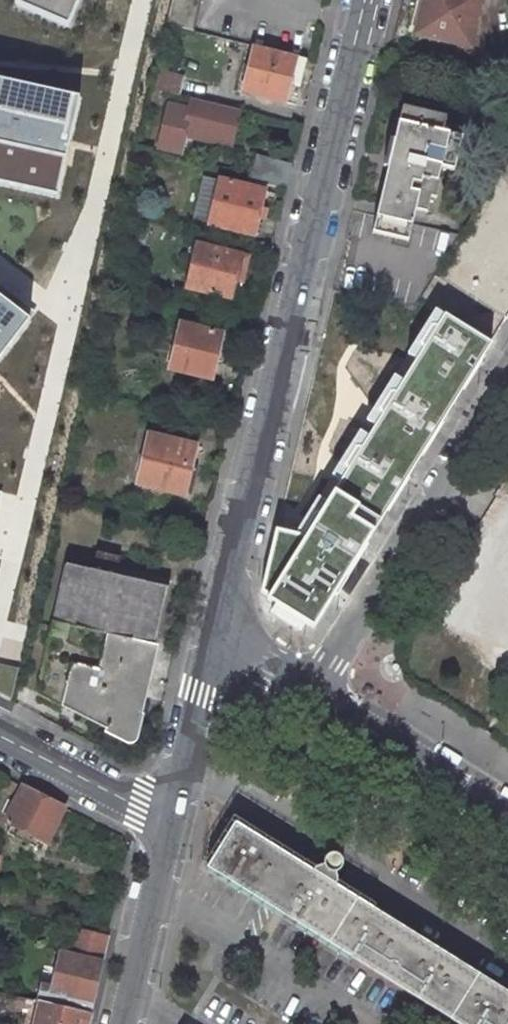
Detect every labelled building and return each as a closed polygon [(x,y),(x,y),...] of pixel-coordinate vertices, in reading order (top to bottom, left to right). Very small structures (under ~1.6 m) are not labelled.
[(14,4),(68,27),(80,0),(16,0),(14,4)] [(421,10),(416,33),(471,46),(482,0),(424,0),(421,10)] [(308,58),(254,46),(243,92),(285,102),(288,93),(290,84),(301,86),(308,58)] [(154,73),(150,89),(176,95),(180,79),(154,73)] [(57,197),(69,140),(78,98),(0,81),(0,184),(57,197)] [(240,110),(194,99),(192,109),(169,104),(158,148),(181,153),(185,136),(231,146),(234,134),(240,110)] [(446,116),(402,106),(397,128),(390,159),(381,194),(377,215),(372,233),(408,240),(412,224),(415,210),(427,212),(431,197),(436,199),(440,182),(437,181),(441,166),(454,170),(462,136),(442,132),(446,116)] [(259,156),(252,180),(286,189),(291,164),(259,156)] [(221,182),(210,224),(254,235),(258,220),(264,221),(267,209),(271,194),(265,193),(221,182)] [(198,245),(187,288),(233,299),(235,290),(241,292),(245,273),(250,256),(198,245)] [(0,299),(0,360),(30,321),(0,299)] [(491,342),(446,314),(438,326),(432,326),(422,342),(424,348),(397,392),(390,392),(380,409),(383,415),(362,447),(356,447),(345,464),(348,470),(322,512),(315,513),(303,534),(277,531),(261,595),(314,624),(359,554),(376,526),(397,493),(414,465),(435,432),(452,404),(470,375),(491,342)] [(181,322),(170,368),(212,378),(216,359),(222,361),(225,349),(229,333),(223,332),(181,322)] [(149,433),(138,483),(181,493),(188,465),(192,466),(194,458),(197,445),(149,433)] [(507,545),(507,508),(492,536),(507,545)] [(66,563),(37,693),(126,738),(127,738),(127,737),(128,736),(128,735),(129,735),(129,734),(130,734),(131,733),(132,733),(133,733),(133,734),(134,734),(135,734),(167,598),(170,586),(66,563)] [(465,569),(444,607),(507,644),(507,594),(465,569)] [(16,800),(6,820),(47,841),(65,807),(23,785),(0,774),(0,792),(16,800)] [(482,975),(429,942),(370,905),(336,883),(333,876),(335,875),(339,873),(341,869),(341,866),(341,864),(340,861),(339,859),(337,857),(333,855),(329,856),(319,858),(302,862),(251,831),(235,821),(207,866),(464,1023),(507,1023),(507,991),(482,975)] [(78,927),(71,955),(101,962),(108,934),(78,927)] [(43,985),(40,1000),(43,1001),(90,1012),(96,981),(101,962),(71,955),(61,952),(53,987),(43,985)] [(34,1023),(87,1023),(90,1012),(43,1001),(40,1000),(27,997),(23,1014),(36,1017),(34,1023)]
